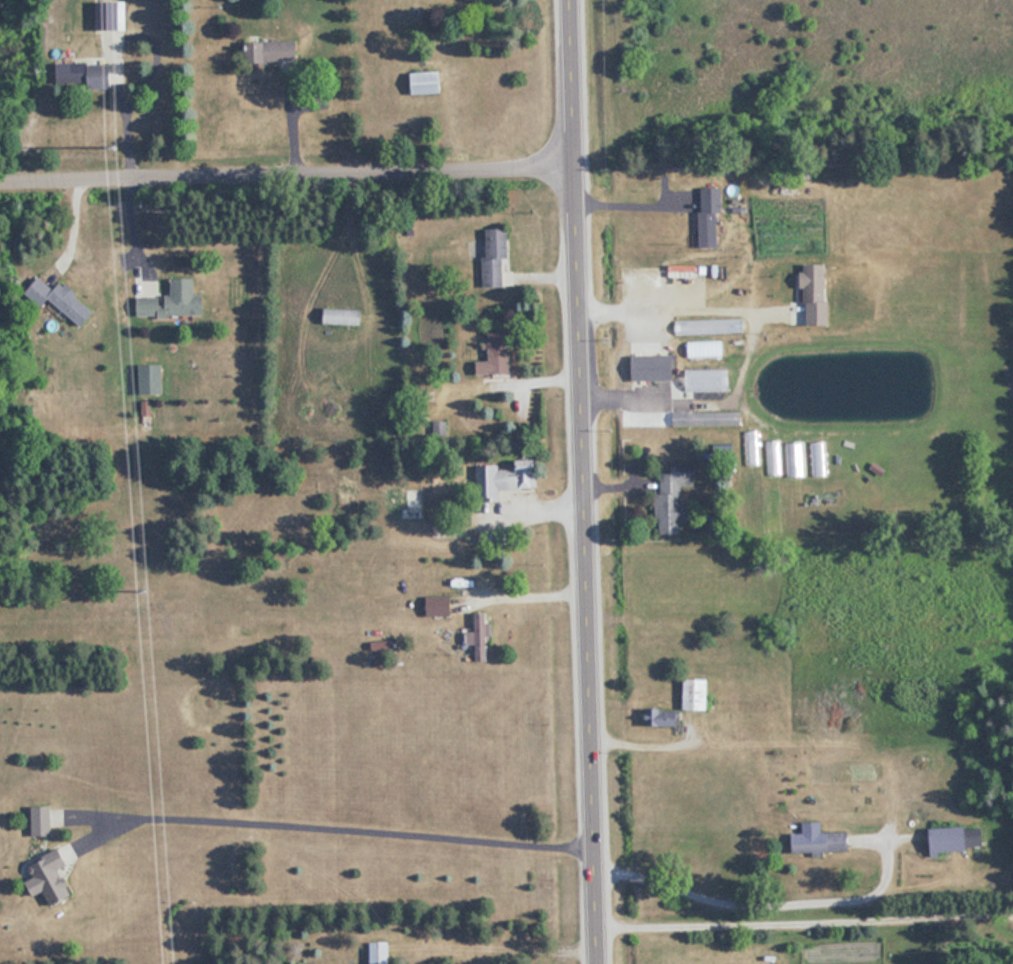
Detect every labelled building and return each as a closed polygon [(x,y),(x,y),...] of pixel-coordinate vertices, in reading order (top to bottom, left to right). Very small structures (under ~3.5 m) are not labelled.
[(97,29),(121,29),(121,2),(97,2),(97,29)] [(290,63),(290,41),(249,42),(249,63),(290,63)] [(56,63),(56,87),(111,87),(111,63),(56,63)] [(442,94),(441,72),(412,72),(412,94),(442,94)] [(701,247),(720,246),(719,187),(700,187),(701,247)] [(482,256),(483,287),(505,287),(504,259),(509,259),(509,228),(487,228),(487,256),(482,256)] [(829,323),(828,263),(805,263),(807,323),(829,323)] [(96,311),(62,281),(54,289),(40,277),(30,288),(78,331),(96,311)] [(138,315),(205,315),(205,295),(195,295),(194,277),(171,277),(172,295),(137,296),(138,315)] [(363,324),(364,308),(323,308),(323,323),(363,324)] [(489,332),(489,361),(478,361),(479,374),(511,373),(510,332),(489,332)] [(724,357),(724,341),(689,341),(689,357),(724,357)] [(633,355),(633,381),(675,381),(675,355),(633,355)] [(708,367),(689,367),(689,393),(708,393),(708,367)] [(741,412),(672,412),(672,425),(741,425),(741,412)] [(758,430),(744,430),(744,464),(758,464),(758,430)] [(766,440),(766,475),(780,475),(780,440),(766,440)] [(804,441),(785,441),(785,476),(804,476),(804,441)] [(811,441),(811,475),(826,475),(826,441),(811,441)] [(500,490),(538,488),(537,460),(508,461),(508,468),(499,469),(499,464),(476,465),(478,501),(501,500),(500,490)] [(653,494),(654,533),(683,533),(683,521),(694,521),(693,462),(659,463),(660,494),(653,494)] [(422,516),(422,489),(404,489),(404,516),(422,516)] [(453,615),(453,596),(428,596),(428,615),(453,615)] [(475,632),(468,632),(468,645),(475,645),(475,661),(490,661),(490,612),(475,612),(475,632)] [(708,678),(684,678),(684,710),(708,710),(708,678)] [(681,725),(681,709),(646,709),(646,725),(681,725)] [(33,806),(33,836),(52,836),(52,806),(33,806)] [(815,832),(814,825),(803,825),(804,832),(793,833),(794,853),(850,852),(849,831),(815,832)] [(985,849),(984,826),(931,828),(932,852),(985,849)] [(46,891),(52,906),(72,897),(61,868),(68,866),(61,850),(28,864),(34,878),(28,881),(34,896),(46,891)] [(390,942),(371,942),(371,963),(390,963),(390,942)]
